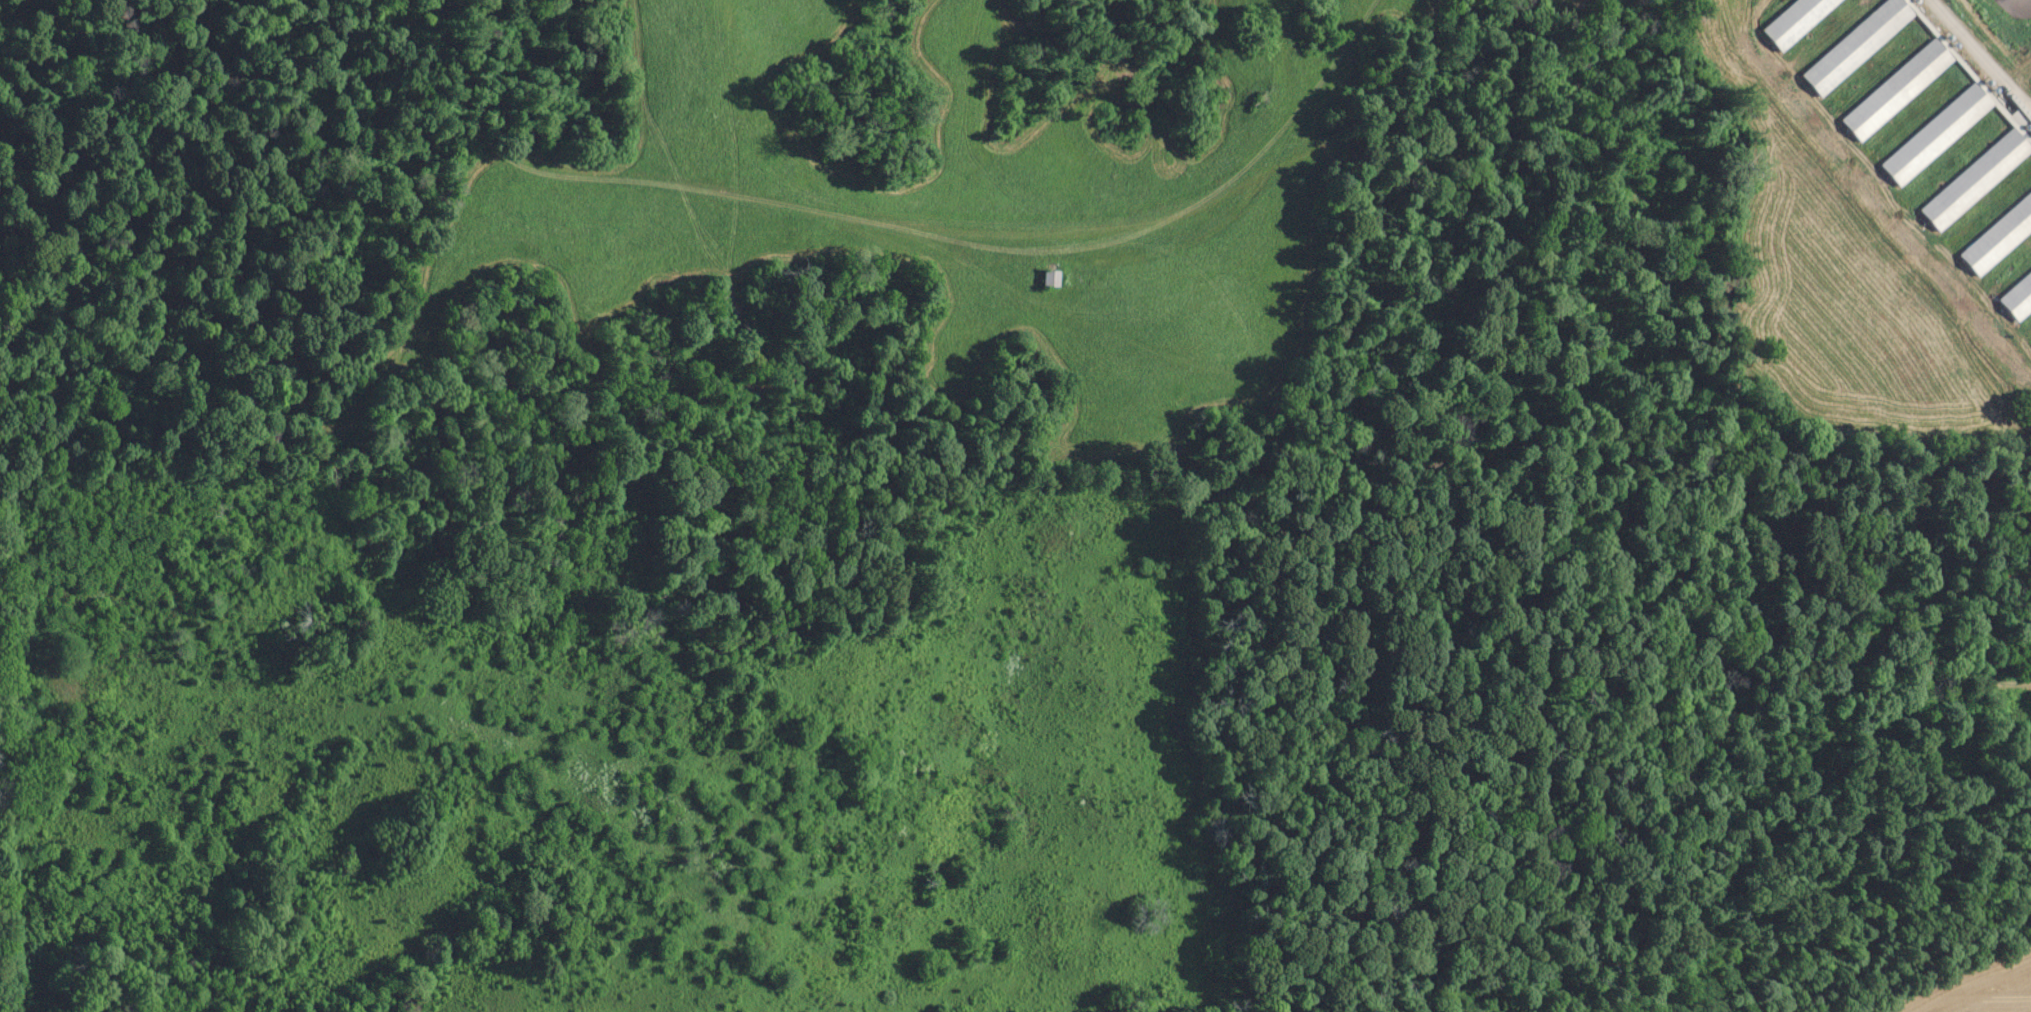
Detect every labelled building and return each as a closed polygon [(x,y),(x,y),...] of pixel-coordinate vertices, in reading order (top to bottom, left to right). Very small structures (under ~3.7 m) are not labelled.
[(1841,0),(1794,0),(1760,29),(1780,52),(1841,0)] [(1900,0),(1887,0),(1800,75),(1819,98),(1914,16),(1900,0)] [(1954,61),(1934,38),(1839,120),(1859,143),(1954,61)] [(1993,105),(1973,83),(1879,165),(1899,188),(1993,105)] [(2030,152),(2030,148),(2014,128),(1918,210),(1938,233),(2030,152)] [(1976,277),(2030,232),(2030,192),(1957,254),(1976,277)] [(2015,322),(2030,309),(2030,270),(1996,299),(2015,322)] [(1042,288),(1058,288),(1058,271),(1042,271),(1042,288)]
